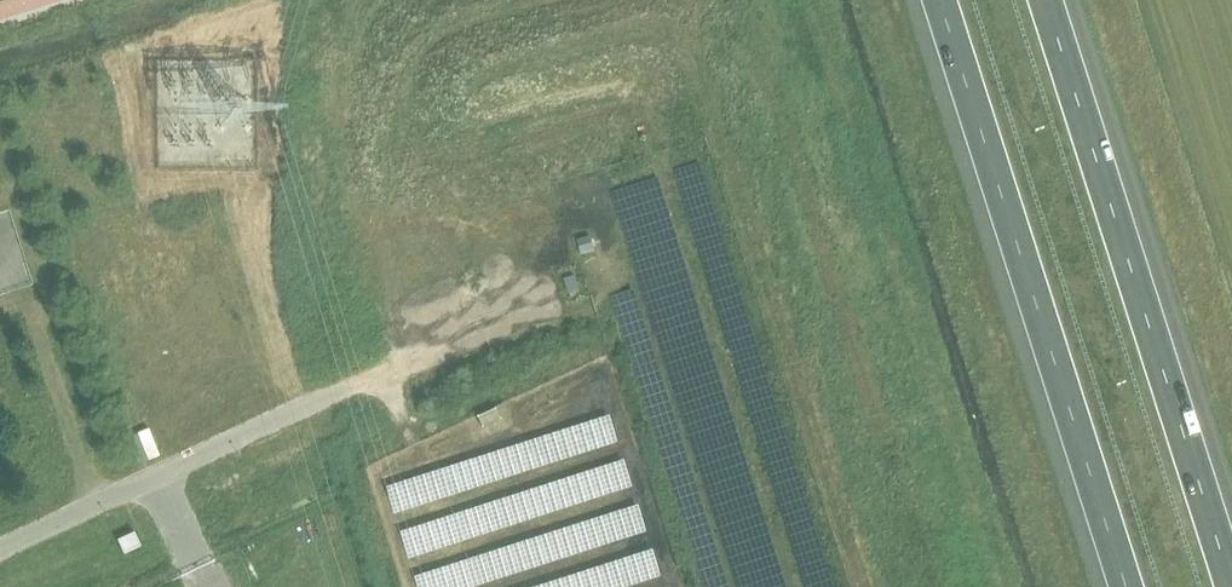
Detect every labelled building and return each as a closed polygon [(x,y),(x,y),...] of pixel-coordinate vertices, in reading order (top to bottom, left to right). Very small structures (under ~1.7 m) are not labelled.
[(134,532),(117,540),(123,554),(141,547),(134,532)]
